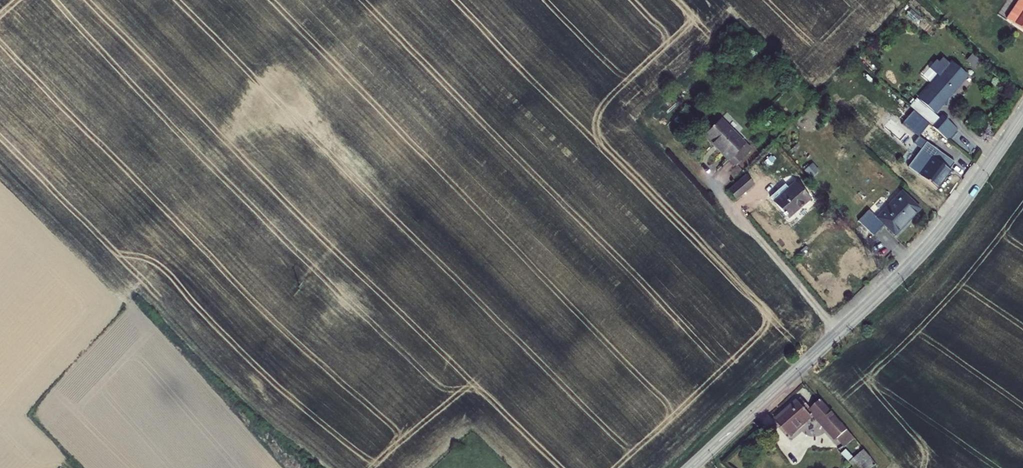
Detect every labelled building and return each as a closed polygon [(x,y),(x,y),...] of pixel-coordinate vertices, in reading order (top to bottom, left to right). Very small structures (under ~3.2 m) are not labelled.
[(1008,18),(1022,28),(1022,0),(1020,0),(1008,18)] [(934,113),(966,77),(951,63),(919,100),(934,113)] [(943,137),(947,140),(956,130),(942,116),(932,127),(943,137)] [(720,120),(711,129),(705,135),(704,136),(729,160),(730,159),(736,165),(751,150),(720,120)] [(705,135),(711,129),(704,121),(698,127),(705,135)] [(943,137),(932,127),(927,132),(938,143),(943,137)] [(920,148),(917,152),(924,158),(914,172),(936,188),(954,163),(944,156),(942,158),(935,154),(933,157),(920,148)] [(736,184),(744,194),(753,186),(745,177),(736,184)] [(736,201),(744,194),(736,184),(728,191),(736,201)] [(770,199),(788,220),(809,200),(795,185),(782,196),(778,192),(770,199)] [(876,219),(868,211),(858,222),(873,237),(883,226),(894,236),(919,210),(902,192),(876,219)] [(852,435),(821,400),(810,409),(801,399),(776,421),(789,436),(814,415),(841,445),(852,435)] [(853,460),(850,463),(855,467),(857,467),(870,457),(864,450),(853,460)] [(877,465),(870,457),(857,467),(873,467),(877,465)]
